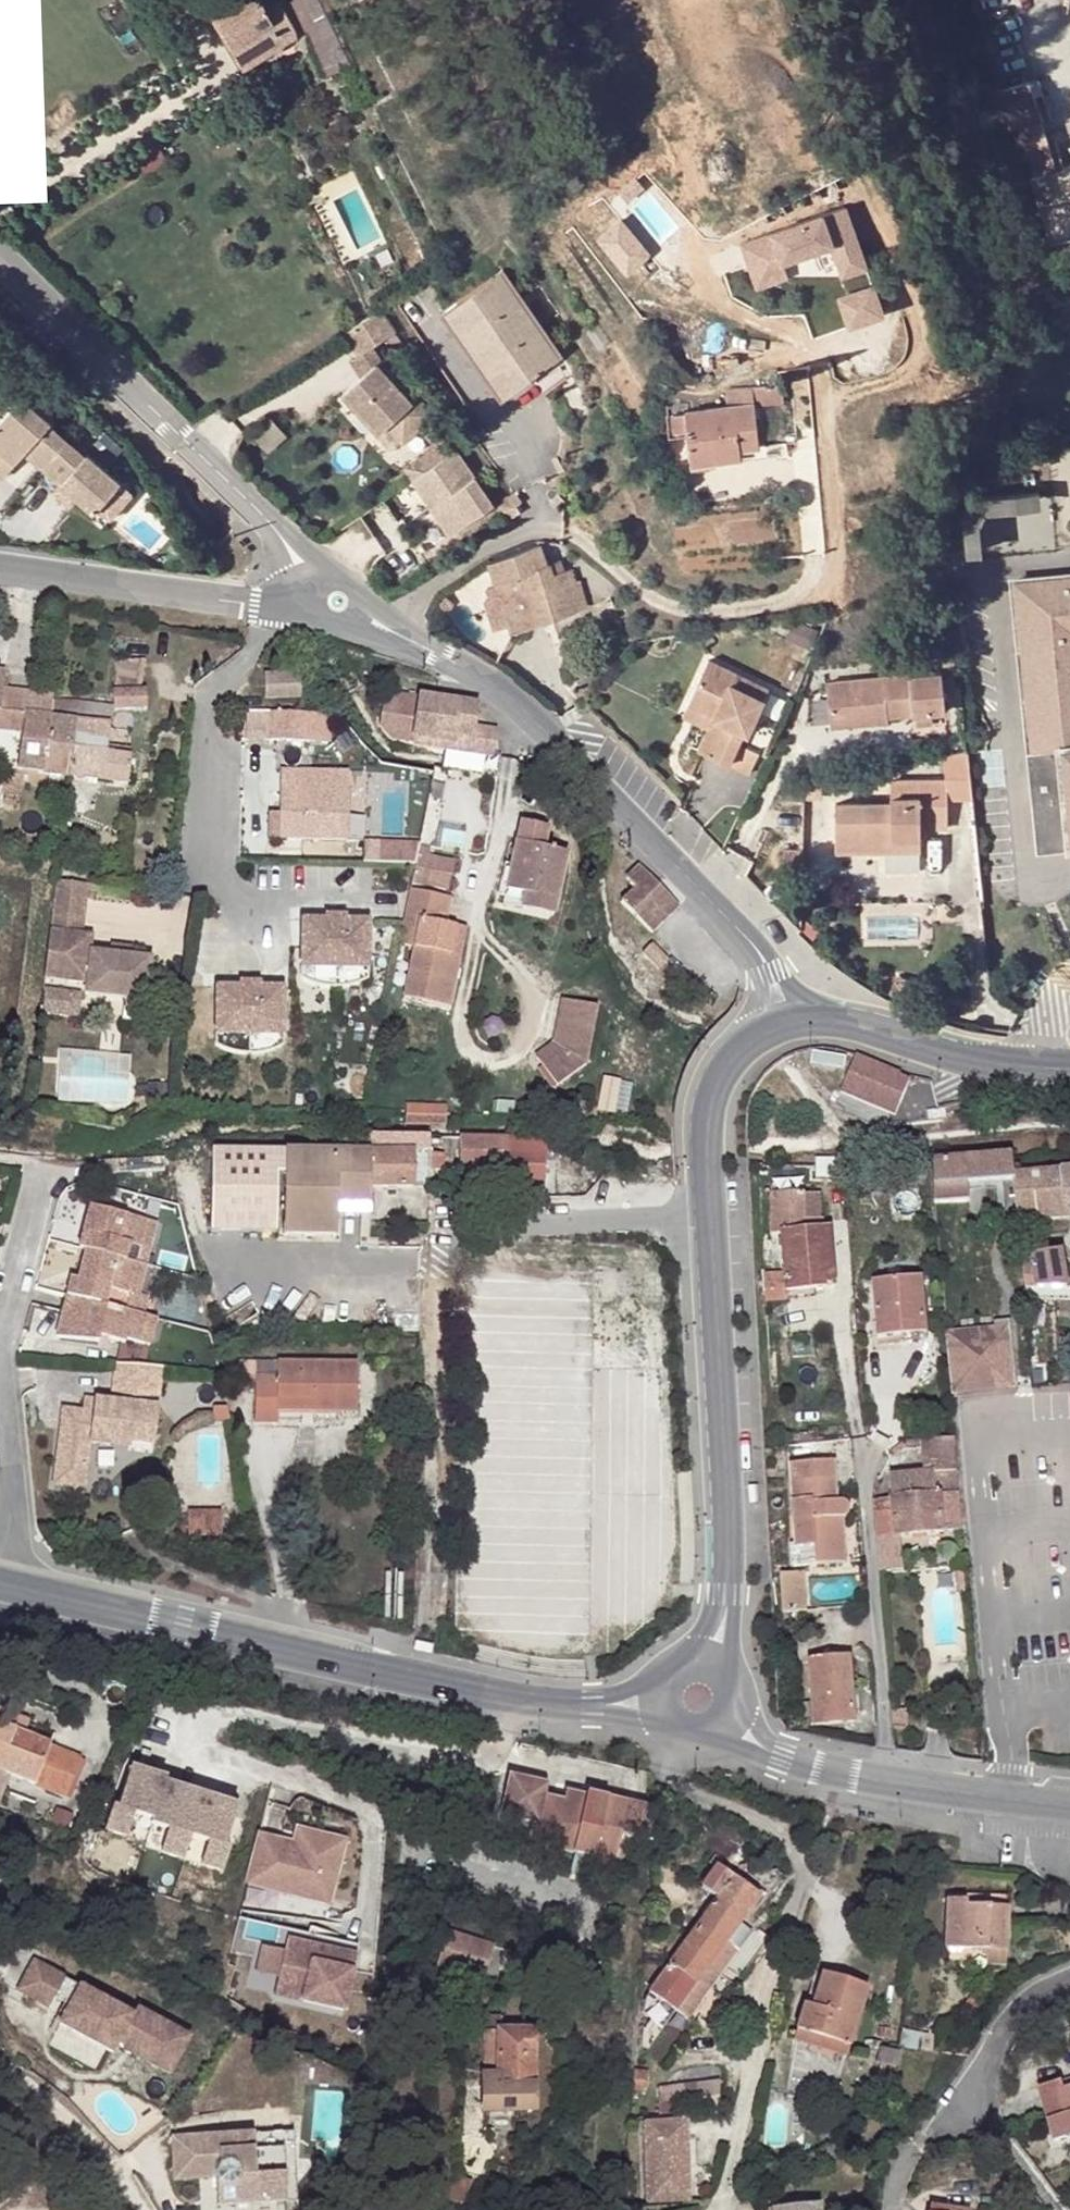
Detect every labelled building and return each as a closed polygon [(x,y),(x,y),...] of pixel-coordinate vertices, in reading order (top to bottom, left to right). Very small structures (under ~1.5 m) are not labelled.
[(294,29),(281,3),(268,11),(262,0),(228,0),(210,11),(218,26),(221,24),(234,47),(232,48),(245,70),(296,41),(294,29)] [(268,11),(281,3),(279,0),(262,0),(268,11)] [(308,35),(310,33),(331,76),(353,65),(322,0),(291,0),(308,35)] [(376,43),(382,58),(396,51),(389,36),(376,43)] [(1035,84),(996,95),(1007,135),(1019,132),(1028,165),(1052,157),(1042,125),(1046,123),(1035,84)] [(1052,157),(1028,165),(1053,248),(1069,243),(1069,167),(1057,171),(1052,157)] [(745,247),(751,266),(781,256),(784,264),(785,264),(834,247),(845,278),(868,270),(848,210),(774,236),(774,237),(745,247)] [(600,235),(631,273),(656,253),(625,215),(600,235)] [(1055,253),(1061,276),(1066,275),(1069,289),(1069,248),(1055,253)] [(781,256),(751,266),(759,288),(790,278),(785,264),(784,264),(781,256)] [(506,274),(499,278),(557,363),(564,358),(506,274)] [(499,278),(447,315),(505,399),(557,363),(499,278)] [(875,288),(841,300),(850,328),(884,317),(875,288)] [(385,312),(347,336),(362,360),(400,335),(385,312)] [(378,366),(346,396),(382,435),(390,428),(405,445),(434,418),(417,403),(413,406),(378,366)] [(717,465),(743,462),(742,452),(760,450),(755,405),(784,402),(782,386),(727,391),(728,408),(687,412),(686,405),(667,407),(671,438),(689,437),(693,471),(717,469),(717,465)] [(0,424),(0,453),(15,466),(27,454),(45,469),(68,441),(50,425),(52,423),(22,397),(0,424)] [(87,456),(68,441),(45,469),(63,484),(96,513),(122,483),(88,455),(87,456)] [(1046,448),(1024,450),(1025,466),(1047,464),(1046,448)] [(769,449),(760,450),(742,452),(743,462),(771,459),(769,449)] [(5,479),(15,466),(0,453),(0,474),(5,479)] [(494,508),(457,454),(415,483),(452,536),(494,508)] [(969,555),(1055,550),(1051,491),(965,497),(969,555)] [(511,500),(500,508),(511,525),(522,517),(511,500)] [(541,548),(491,564),(498,586),(487,588),(490,599),(485,601),(495,631),(510,626),(512,634),(588,610),(579,582),(576,584),(574,577),(563,580),(561,574),(551,577),(548,568),(541,548)] [(559,564),(548,568),(551,577),(561,574),(559,564)] [(1013,579),(1025,651),(1033,650),(1043,753),(1035,754),(1040,852),(1069,849),(1069,573),(1013,579)] [(1033,650),(1025,651),(1035,754),(1043,753),(1033,650)] [(118,661),(116,690),(138,689),(140,662),(118,661)] [(705,662),(686,707),(725,723),(711,756),(727,763),(737,742),(742,731),(746,733),(766,689),(705,662)] [(50,697),(27,694),(24,716),(1,712),(2,689),(5,672),(0,671),(0,732),(22,735),(17,769),(68,776),(74,722),(47,718),(50,697)] [(944,673),(829,683),(833,726),(891,721),(890,717),(948,711),(944,673)] [(266,699),(303,698),(303,675),(265,675),(266,699)] [(2,689),(1,712),(24,716),(27,694),(27,692),(2,689)] [(147,689),(138,689),(116,690),(117,712),(147,712),(147,689)] [(390,739),(445,748),(471,752),(492,755),(496,732),(474,729),(477,706),(383,691),(379,723),(390,739)] [(109,704),(50,697),(47,718),(74,722),(68,776),(126,783),(129,748),(108,745),(110,720),(108,720),(109,704)] [(725,723),(686,707),(681,716),(707,728),(698,751),(711,756),(725,723)] [(303,715),(271,714),(271,740),(303,742),(303,715)] [(759,753),(737,742),(727,763),(750,773),(759,753)] [(445,751),(443,762),(442,765),(469,769),(470,756),(471,752),(445,748),(445,751)] [(18,798),(22,770),(17,769),(6,768),(3,795),(18,798)] [(348,774),(282,769),(279,811),(279,822),(278,834),(344,839),(346,815),(348,774)] [(950,786),(893,786),(893,807),(837,807),(838,853),(894,853),(895,844),(922,844),(922,832),(951,832),(950,786)] [(279,822),(279,811),(269,810),(268,821),(279,822)] [(346,815),(344,839),(361,840),(362,817),(346,815)] [(418,863),(419,842),(373,841),(372,862),(418,863)] [(506,891),(523,895),(554,902),(565,853),(517,844),(506,891)] [(895,844),(894,853),(923,854),(922,844),(895,844)] [(680,908),(641,867),(629,878),(638,887),(622,903),(653,935),(680,908)] [(87,900),(89,883),(55,880),(43,978),(87,981),(89,952),(89,935),(78,934),(81,900),(87,900)] [(447,897),(409,889),(397,944),(413,947),(403,999),(447,1007),(457,963),(446,961),(452,927),(442,925),(447,897)] [(554,902),(523,895),(520,909),(551,916),(554,902)] [(321,920),(299,919),(297,966),(363,969),(366,922),(343,921),(343,917),(322,916),(321,920)] [(463,929),(452,927),(446,961),(457,963),(463,929)] [(106,945),(106,953),(129,954),(130,946),(106,945)] [(129,954),(106,953),(89,952),(87,981),(86,992),(147,995),(149,955),(129,954)] [(363,969),(297,966),(296,976),(298,978),(305,981),(311,984),(318,986),(326,987),(331,988),(334,987),(345,986),(350,984),(358,982),(363,979),(363,969)] [(234,984),(211,983),(209,1030),(276,1034),(278,986),(255,985),(256,981),(234,980),(234,984)] [(69,991),(44,990),(44,1013),(69,1014),(69,991)] [(81,991),(69,991),(69,1014),(82,1014),(81,991)] [(597,1007),(564,999),(554,1044),(536,1058),(556,1086),(585,1065),(597,1007)] [(276,1034),(209,1030),(209,1041),(212,1043),(218,1046),(224,1049),(230,1050),(234,1051),(242,1052),(246,1051),(250,1051),(258,1050),(267,1048),(276,1044),(276,1034)] [(900,1073),(859,1057),(847,1085),(889,1102),(900,1073)] [(101,1101),(129,1101),(129,1088),(101,1088),(101,1101)] [(408,1109),(408,1125),(417,1126),(430,1125),(430,1109),(408,1109)] [(335,1205),(369,1207),(370,1187),(429,1188),(430,1162),(430,1155),(431,1137),(338,1134),(337,1149),(314,1149),(311,1228),(334,1228),(335,1214),(335,1205)] [(493,1156),(494,1138),(431,1137),(430,1155),(493,1156)] [(311,1228),(314,1149),(283,1149),(281,1228),(311,1228)] [(1013,1174),(1044,1171),(1043,1151),(1030,1152),(1024,1159),(1012,1160),(1013,1174)] [(1012,1153),(935,1162),(933,1188),(965,1185),(1013,1180),(1013,1174),(1012,1160),(1012,1153)] [(493,1156),(430,1155),(430,1162),(493,1163),(493,1156)] [(546,1155),(508,1155),(508,1169),(545,1169),(546,1155)] [(1063,1169),(1044,1171),(1013,1174),(1013,1180),(1014,1190),(1017,1221),(1069,1217),(1063,1169)] [(545,1178),(508,1178),(508,1187),(545,1187),(545,1178)] [(965,1185),(933,1188),(932,1204),(967,1201),(965,1185)] [(779,1186),(768,1187),(772,1232),(783,1232),(788,1293),(836,1289),(832,1229),(807,1230),(804,1191),(779,1192),(779,1186)] [(335,1205),(335,1214),(369,1215),(369,1207),(335,1205)] [(89,1206),(77,1248),(86,1249),(148,1265),(151,1250),(140,1247),(147,1221),(89,1206)] [(158,1223),(147,1221),(140,1247),(151,1250),(158,1223)] [(311,1228),(281,1228),(282,1235),(311,1236),(311,1228)] [(311,1228),(311,1236),(334,1236),(334,1228),(311,1228)] [(1011,1260),(1018,1258),(1024,1254),(1018,1237),(1006,1241),(1011,1260)] [(114,1290),(111,1308),(128,1312),(132,1294),(139,1296),(148,1265),(86,1249),(77,1280),(114,1290)] [(1029,1257),(1030,1265),(1023,1267),(1028,1306),(1069,1302),(1069,1287),(1068,1287),(1065,1251),(1029,1257)] [(69,1278),(64,1296),(111,1308),(114,1290),(77,1280),(69,1278)] [(921,1278),(872,1283),(878,1339),(927,1335),(921,1278)] [(146,1298),(139,1296),(132,1294),(128,1312),(141,1315),(146,1298)] [(111,1308),(64,1296),(53,1337),(97,1342),(98,1338),(124,1344),(124,1341),(148,1346),(155,1318),(141,1315),(128,1312),(111,1308)] [(1005,1329),(946,1334),(952,1393),(1011,1388),(1005,1329)] [(277,1377),(278,1363),(256,1362),(255,1376),(277,1377)] [(277,1377),(277,1398),(311,1400),(311,1411),(355,1412),(356,1364),(278,1363),(277,1377)] [(162,1368),(117,1364),(115,1387),(159,1392),(162,1368)] [(1031,1369),(1031,1377),(1039,1376),(1038,1368),(1031,1369)] [(277,1377),(255,1376),(254,1423),(276,1423),(277,1410),(277,1398),(277,1377)] [(159,1392),(115,1387),(113,1404),(157,1409),(159,1392)] [(277,1398),(277,1410),(311,1411),(311,1400),(277,1398)] [(154,1447),(157,1409),(113,1404),(85,1401),(84,1414),(81,1414),(63,1431),(57,1487),(85,1491),(90,1446),(109,1447),(109,1442),(154,1447)] [(953,1437),(923,1440),(926,1471),(889,1474),(891,1499),(873,1500),(876,1538),(961,1530),(954,1453),(953,1437)] [(837,1461),(790,1464),(796,1548),(814,1546),(816,1565),(849,1562),(845,1519),(849,1515),(849,1510),(849,1504),(846,1499),(843,1495),(840,1494),(837,1461)] [(221,1515),(187,1515),(187,1539),(221,1539),(221,1515)] [(806,1571),(778,1574),(781,1612),(810,1610),(806,1571)] [(858,1722),(859,1719),(851,1657),(809,1660),(813,1710),(814,1726),(858,1722)] [(908,1709),(892,1710),(894,1728),(909,1727),(908,1709)] [(67,1794),(81,1755),(50,1745),(25,1736),(28,1727),(30,1723),(0,1712),(0,1771),(67,1794)] [(53,1737),(28,1727),(25,1736),(50,1745),(53,1737)] [(547,1796),(550,1784),(512,1774),(503,1811),(540,1821),(547,1796)] [(122,1819),(117,1818),(112,1839),(154,1849),(233,1868),(236,1856),(231,1854),(241,1813),(166,1795),(168,1788),(132,1779),(122,1819)] [(566,1794),(564,1800),(585,1805),(587,1798),(566,1794)] [(538,1830),(547,1844),(595,1857),(592,1869),(608,1873),(613,1855),(621,1857),(623,1849),(626,1850),(628,1841),(648,1846),(647,1811),(587,1795),(587,1798),(585,1805),(564,1800),(547,1796),(540,1821),(538,1830)] [(308,1832),(298,1830),(296,1845),(305,1847),(308,1832)] [(547,1844),(538,1830),(535,1841),(547,1844)] [(296,1845),(259,1838),(248,1885),(333,1903),(346,1840),(308,1832),(305,1847),(296,1845)] [(718,1901),(732,1881),(719,1870),(705,1891),(718,1901)] [(726,1943),(739,1925),(758,1899),(732,1881),(718,1901),(701,1925),(726,1943)] [(947,1899),(945,1949),(1006,1951),(1008,1908),(966,1906),(966,1899),(947,1899)] [(671,1968),(694,1986),(726,1943),(701,1925),(670,1968),(671,1968)] [(757,1929),(752,1935),(727,1970),(738,1980),(751,1964),(769,1938),(757,1929)] [(361,1947),(292,1932),(278,1995),(347,2010),(361,1947)] [(497,1965),(443,1947),(437,1967),(490,1984),(497,1965)] [(36,1964),(21,1991),(51,2009),(56,2000),(72,2008),(63,2024),(114,2053),(118,2047),(172,2077),(192,2040),(137,2010),(134,2016),(36,1964)] [(662,1979),(687,1997),(694,1986),(671,1968),(670,1968),(662,1979)] [(796,2029),(849,2046),(867,1988),(823,1973),(813,2005),(804,2002),(796,2029)] [(662,1979),(644,2003),(643,2005),(643,2008),(643,2011),(663,2028),(673,2016),(687,1997),(662,1979)] [(686,2026),(689,2029),(698,2034),(712,2015),(701,2006),(686,2026)] [(486,2018),(487,2112),(532,2112),(532,2032),(501,2032),(501,2017),(486,2018)] [(883,2028),(882,2037),(891,2038),(892,2029),(883,2028)] [(849,2046),(796,2029),(793,2039),(846,2055),(849,2046)] [(900,2048),(936,2051),(937,2036),(903,2032),(900,2048)] [(876,2059),(899,2063),(901,2051),(878,2047),(876,2059)] [(635,2070),(634,2090),(646,2092),(648,2072),(635,2070)] [(1060,2082),(1062,2091),(1069,2088),(1069,2079),(1060,2082)] [(1060,2082),(1038,2088),(1053,2143),(1069,2138),(1069,2088),(1062,2091),(1060,2082)] [(699,2115),(721,2112),(718,2085),(696,2086),(699,2115)] [(699,2115),(696,2086),(660,2089),(661,2119),(699,2115)] [(688,2123),(647,2126),(653,2205),(694,2202),(691,2169),(688,2123)] [(299,2131),(222,2135),(222,2151),(287,2148),(289,2203),(300,2202),(299,2131)] [(231,2207),(289,2203),(287,2148),(222,2151),(222,2135),(175,2137),(177,2180),(217,2179),(218,2188),(230,2187),(231,2207)] [(708,2168),(691,2169),(694,2202),(711,2200),(708,2168)] [(457,2175),(447,2198),(461,2203),(472,2181),(457,2175)] [(230,2187),(218,2188),(219,2206),(231,2207),(230,2187)] [(371,2209),(383,2209),(384,2200),(373,2199),(371,2209)]
